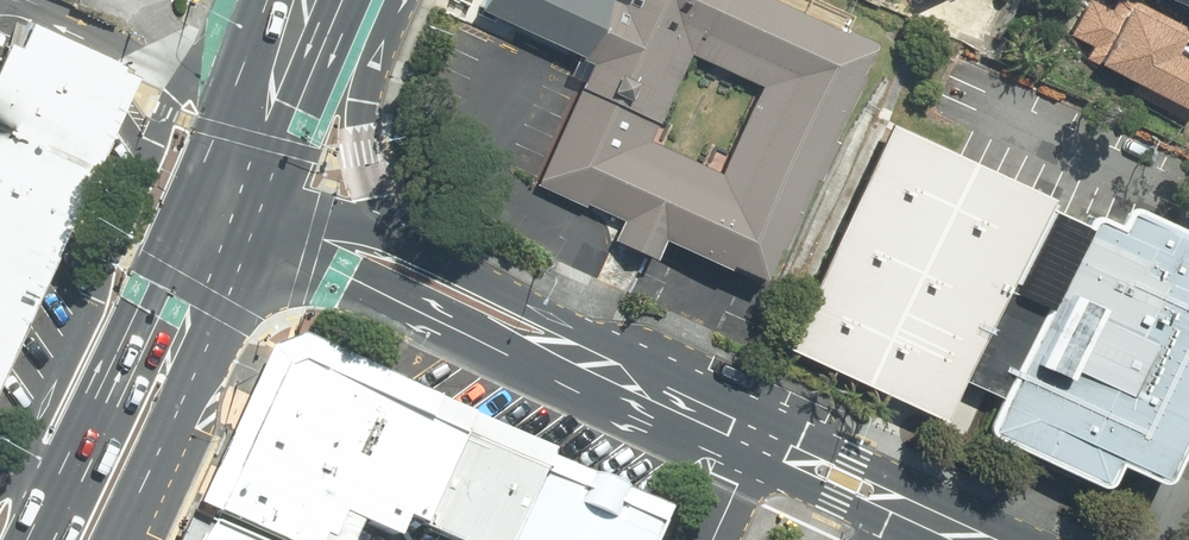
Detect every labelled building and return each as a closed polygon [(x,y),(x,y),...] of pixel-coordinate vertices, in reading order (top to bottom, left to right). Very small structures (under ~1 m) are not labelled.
[(604,0),(477,0),(471,12),(589,65),(533,187),(581,209),(583,206),(617,222),(607,243),(646,261),(655,242),(719,271),(721,267),(751,280),(765,249),(771,252),(803,181),(809,183),(827,143),(822,140),(851,78),(846,76),(861,45),(763,0),(622,0),(619,7),(604,0)] [(1094,0),(1092,0),(1074,35),(1096,47),(1091,58),(1188,107),(1188,36),(1187,28),(1132,0),(1119,0),(1114,10),(1094,0)] [(1,43),(0,44),(0,363),(51,250),(128,78),(22,26),(11,49),(1,43)] [(881,131),(779,352),(937,424),(956,383),(968,388),(998,402),(981,439),(1093,490),(1104,466),(1146,485),(1188,392),(1188,295),(1183,292),(1188,279),(1188,243),(1113,208),(1102,232),(958,166),(881,131)] [(225,507),(298,539),(358,539),(370,517),(405,533),(414,513),(431,521),(428,528),(461,539),(663,539),(679,507),(332,344),(310,333),(275,349),(241,430),(208,501),(225,507)] [(216,522),(208,539),(261,539),(216,522)]
